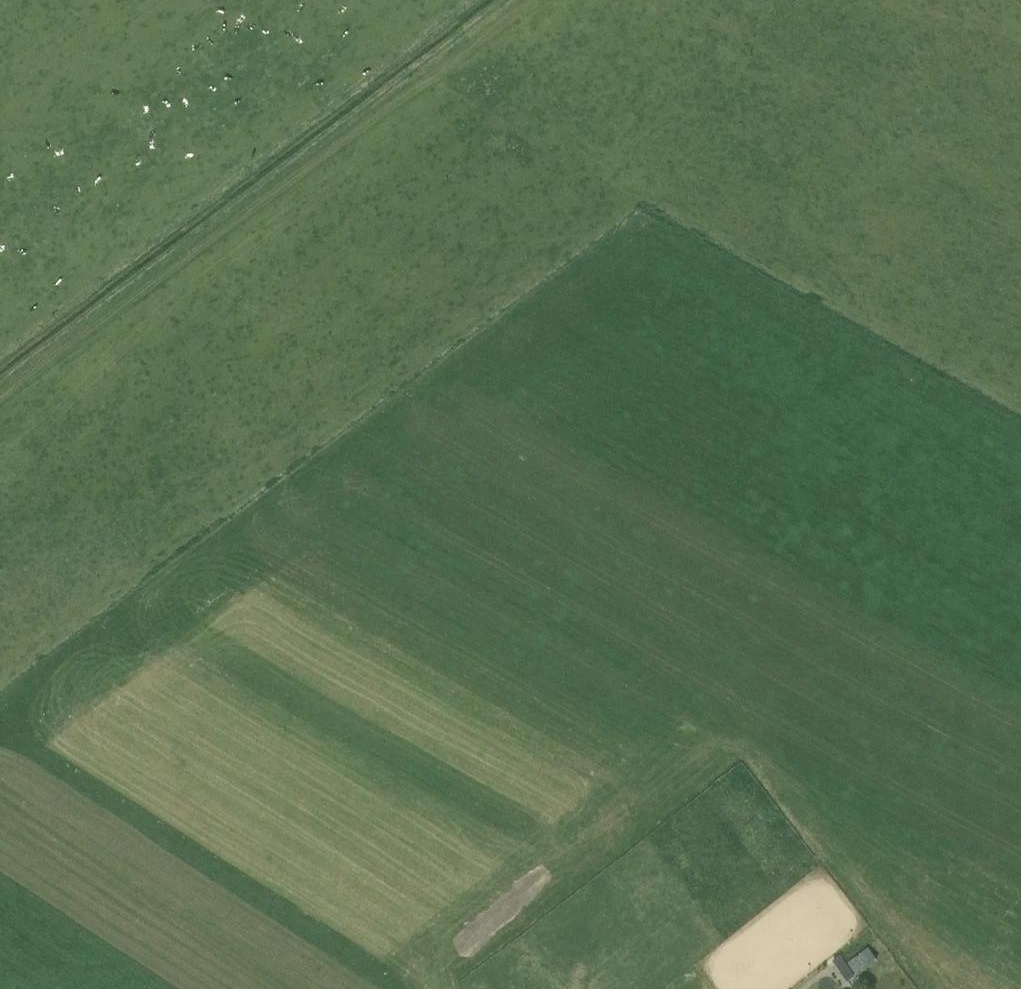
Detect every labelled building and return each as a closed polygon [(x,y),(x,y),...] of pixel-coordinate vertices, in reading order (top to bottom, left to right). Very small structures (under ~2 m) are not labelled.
[(867,943),(837,964),(848,980),(878,959),(867,943)]
